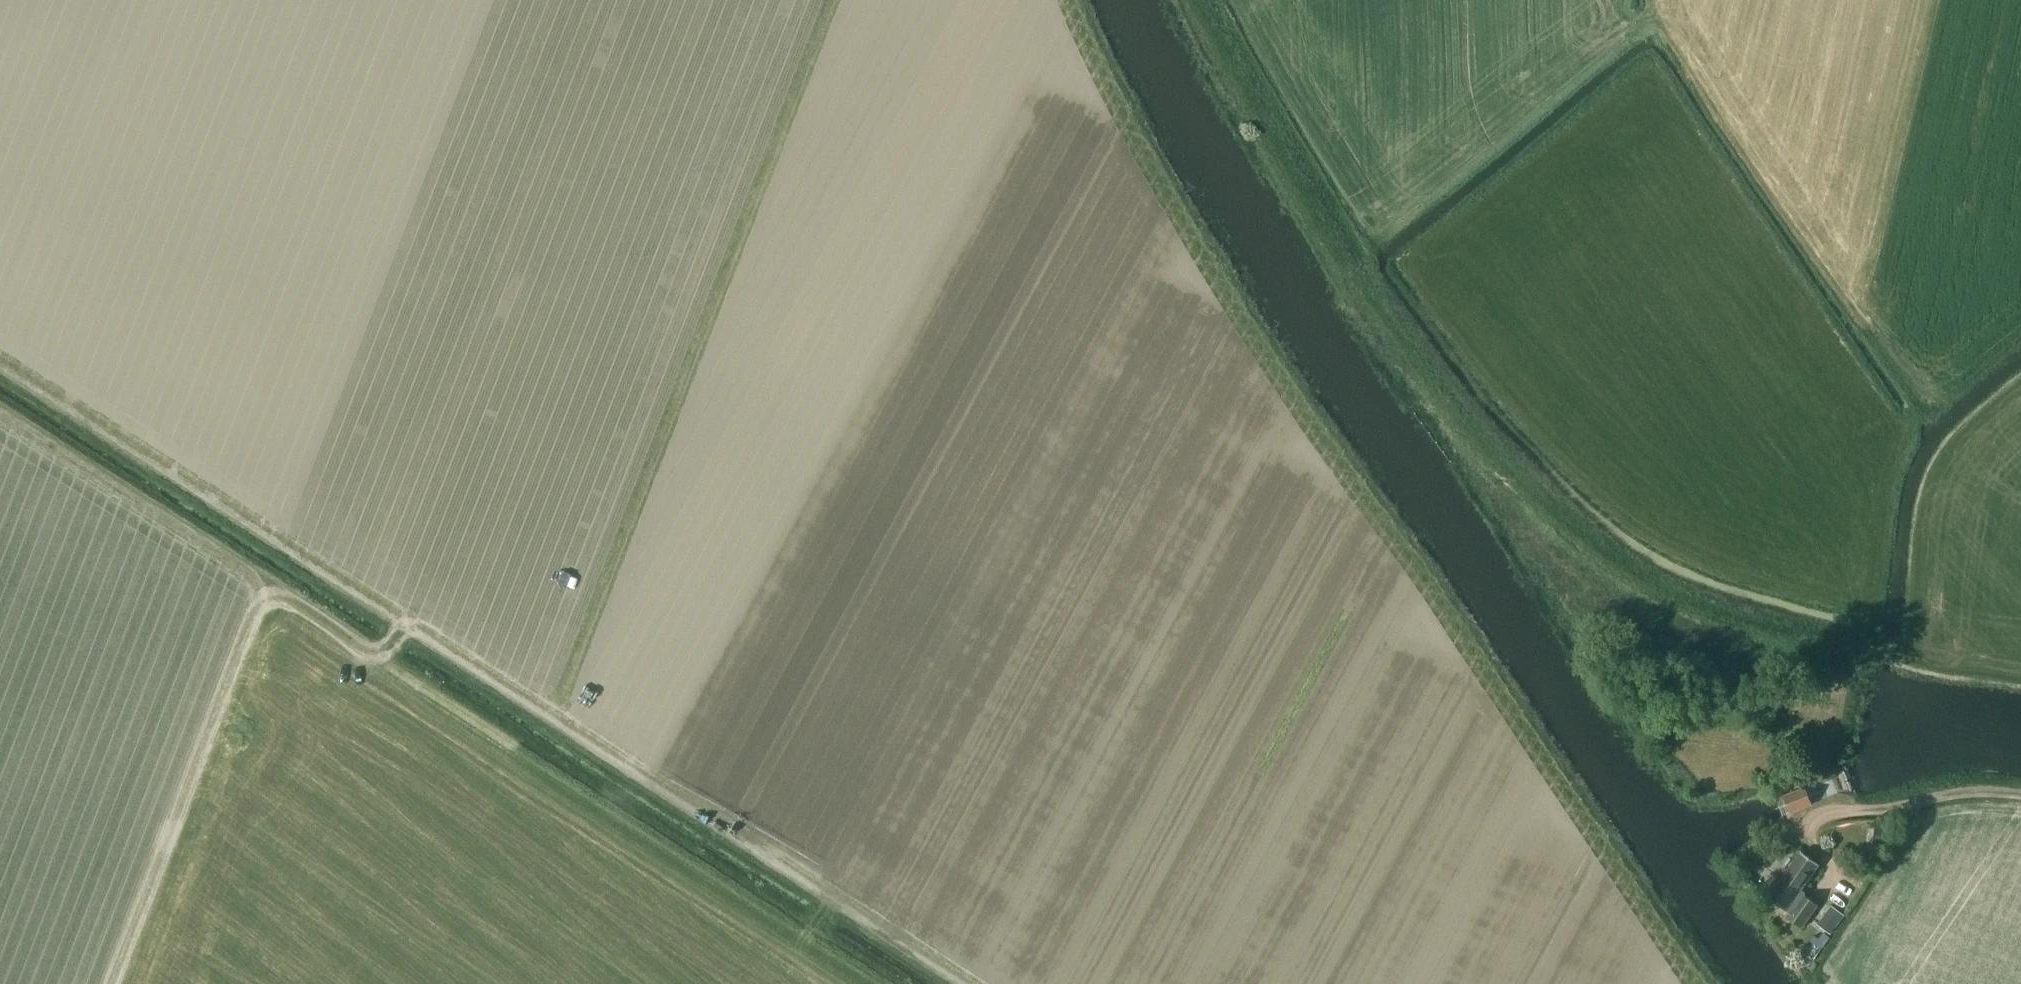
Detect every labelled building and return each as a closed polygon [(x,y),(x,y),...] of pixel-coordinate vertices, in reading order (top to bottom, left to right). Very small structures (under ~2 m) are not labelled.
[(1805,789),(1784,797),(1790,812),(1811,803),(1805,789)] [(1800,852),(1782,879),(1778,876),(1764,895),(1790,913),(1786,917),(1801,928),(1817,904),(1805,896),(1805,892),(1800,889),(1818,865),(1800,852)] [(1832,907),(1818,925),(1831,935),(1845,916),(1832,907)]
